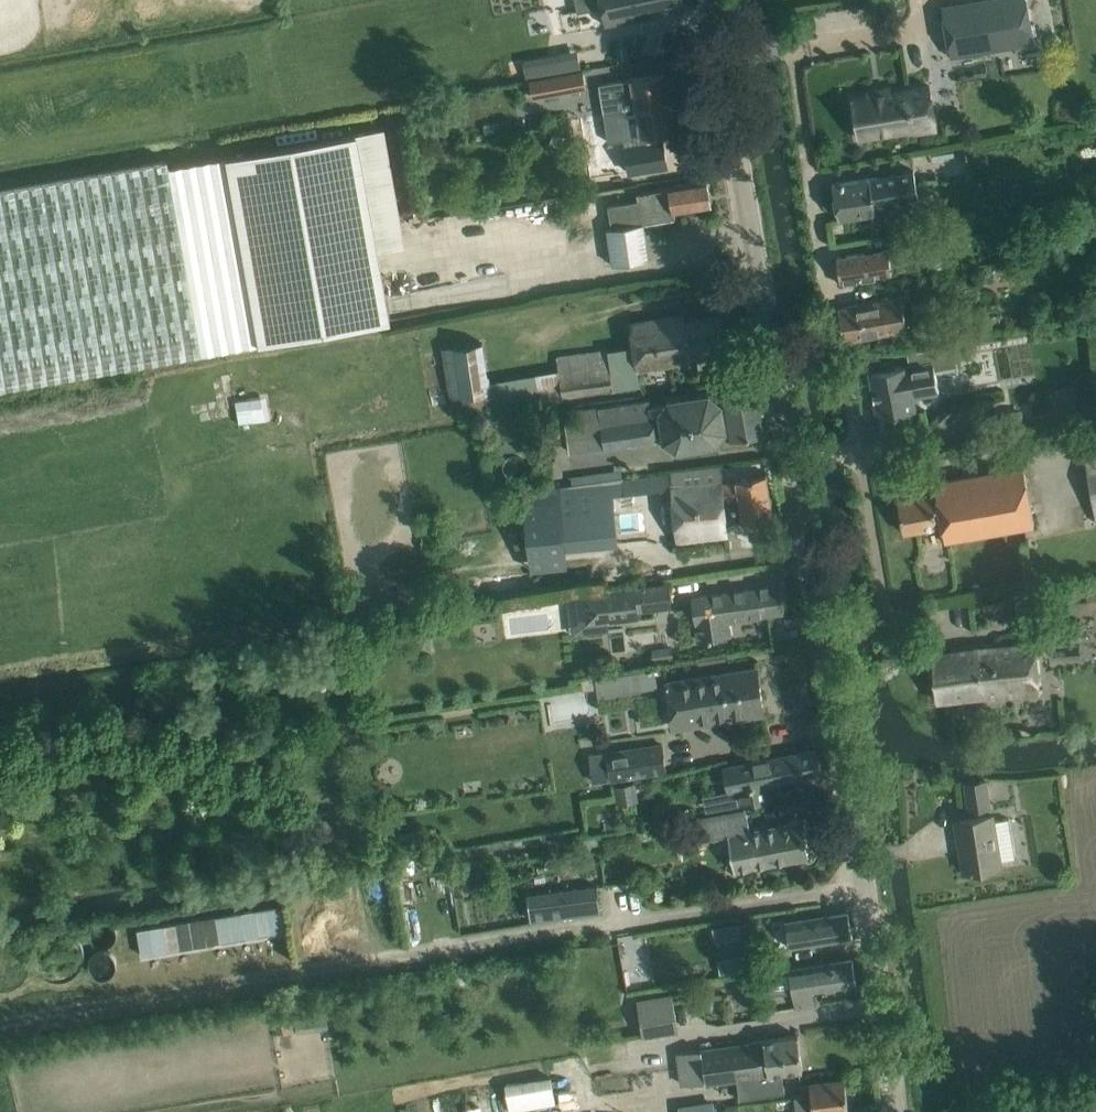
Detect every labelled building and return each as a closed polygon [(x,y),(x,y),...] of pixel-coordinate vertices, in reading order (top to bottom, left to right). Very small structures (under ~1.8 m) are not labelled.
[(684,0),(575,0),(578,12),(603,7),(606,23),(685,7),(684,0)] [(942,6),(950,57),(1033,43),(1026,0),(978,0),(942,6)] [(559,58),(549,59),(551,75),(562,73),(559,58)] [(583,70),(530,79),(532,97),(586,88),(583,70)] [(627,80),(599,84),(604,113),(613,112),(620,111),(636,108),(670,102),(665,73),(656,75),(627,80)] [(851,99),(858,138),(915,128),(915,126),(936,123),(930,86),(891,92),(890,87),(867,91),(867,96),(851,99)] [(620,111),(613,112),(618,141),(641,137),(675,131),(670,102),(636,108),(620,111)] [(579,147),(610,142),(606,116),(575,122),(579,147)] [(0,190),(0,389),(321,333),(386,320),(374,252),(404,247),(382,128),(353,133),(195,160),(167,165),(166,160),(0,190)] [(914,171),(832,184),(838,220),(860,216),(876,213),(875,209),(883,208),(883,205),(919,200),(914,171)] [(649,260),(643,223),(675,218),(674,212),(711,205),(706,179),(669,185),(669,187),(637,193),(638,201),(608,205),(612,228),(608,229),(613,265),(649,260)] [(1013,219),(998,221),(1000,231),(1014,229),(1013,219)] [(924,247),(922,234),(898,237),(900,251),(901,251),(924,247)] [(862,277),(892,272),(892,269),(904,267),(901,251),(900,251),(889,253),(889,250),(837,257),(840,280),(862,277)] [(932,293),(931,287),(920,289),(920,293),(860,304),(838,308),(844,342),(916,329),(918,341),(940,337),(938,324),(933,324),(932,317),(935,317),(932,300),(929,301),(928,294),(932,293)] [(727,349),(721,314),(684,320),(683,314),(662,317),(630,322),(637,370),(691,361),(690,355),(727,349)] [(477,341),(439,348),(447,400),(486,393),(477,341)] [(938,392),(934,370),(956,366),(957,368),(958,368),(954,343),(952,343),(906,352),(909,365),(906,365),(894,367),(893,361),(881,363),(882,369),(869,371),(877,416),(883,415),(885,429),(910,424),(908,411),(914,410),(912,396),(938,392)] [(613,389),(608,350),(608,349),(556,356),(558,369),(561,397),(613,389)] [(769,431),(761,385),(740,388),(720,391),(721,402),(727,435),(727,437),(769,431)] [(727,435),(721,402),(709,393),(668,399),(664,404),(650,406),(650,399),(577,410),(579,422),(565,424),(569,452),(605,447),(663,439),(663,441),(676,451),(717,445),(724,435),(727,435)] [(233,401),(237,426),(268,421),(265,397),(233,401)] [(1021,409),(998,413),(1001,430),(1024,427),(1021,409)] [(1085,455),(1095,518),(1095,453),(1085,455)] [(1035,525),(1024,466),(935,482),(937,492),(898,499),(904,532),(938,526),(938,525),(942,524),(945,540),(1035,525)] [(773,515),(765,474),(736,479),(737,481),(723,483),(721,467),(671,474),(677,539),(727,535),(726,521),(743,518),(744,521),(773,515)] [(561,516),(614,510),(625,509),(621,477),(523,492),(531,550),(564,546),(561,516)] [(618,560),(596,563),(599,586),(621,584),(618,560)] [(1085,575),(1052,581),(1054,588),(1086,582),(1085,575)] [(666,581),(582,592),(585,618),(605,616),(605,612),(626,610),(625,606),(668,601),(666,581)] [(727,620),(784,612),(780,584),(691,595),(697,641),(730,636),(727,620)] [(1041,589),(1014,592),(1017,617),(1044,614),(1041,589)] [(1042,690),(1036,642),(979,648),(953,652),(931,654),(936,700),(985,695),(1042,690)] [(671,646),(650,649),(652,662),(673,659),(671,646)] [(764,714),(757,668),(665,682),(672,727),(764,714)] [(596,691),(597,700),(630,695),(630,694),(641,692),(638,673),(580,682),(582,694),(596,691)] [(328,675),(312,678),(313,688),(317,687),(317,691),(327,689),(327,686),(330,685),(328,675)] [(661,744),(606,752),(610,780),(665,772),(661,744)] [(768,783),(820,773),(815,749),(724,766),(728,790),(730,790),(733,806),(771,799),(768,783)] [(634,783),(615,786),(618,805),(637,803),(634,783)] [(989,807),(987,789),(966,792),(968,810),(989,807)] [(783,860),(778,825),(772,826),(771,826),(748,830),(744,809),(689,818),(690,827),(705,825),(708,840),(728,836),(733,869),(756,865),(783,860)] [(1007,818),(992,821),(991,815),(956,821),(964,872),(999,866),(998,860),(1014,857),(1007,818)] [(808,856),(802,821),(778,825),(783,860),(808,856)] [(598,838),(572,839),(573,850),(598,848),(598,838)] [(602,887),(532,894),(535,919),(604,913),(602,887)] [(285,933),(280,907),(137,931),(141,957),(285,933)] [(805,917),(785,921),(787,933),(790,949),(824,943),(825,948),(836,946),(835,941),(852,938),(848,913),(828,916),(827,913),(805,917)] [(712,926),(714,940),(740,935),(738,921),(712,926)] [(622,944),(626,966),(629,986),(656,981),(648,939),(622,944)] [(717,959),(720,973),(746,968),(743,954),(717,959)] [(789,970),(767,974),(771,996),(793,993),(795,1007),(816,1004),(813,991),(856,984),(852,959),(830,963),(789,970)] [(671,994),(636,999),(641,1037),(677,1031),(671,994)] [(323,1003),(279,1012),(284,1034),(297,1031),(298,1036),(316,1032),(328,1029),(326,1016),(323,1003)] [(802,1069),(798,1035),(700,1048),(700,1049),(676,1053),(680,1084),(704,1081),(705,1084),(736,1079),(739,1099),(777,1094),(774,1073),(802,1069)] [(575,1071),(499,1087),(505,1111),(509,1111),(580,1097),(575,1071)] [(844,1079),(809,1083),(809,1084),(801,1085),(802,1095),(794,1096),(796,1111),(828,1111),(848,1109),(844,1079)] [(677,1105),(678,1111),(713,1111),(712,1100),(677,1105)]
